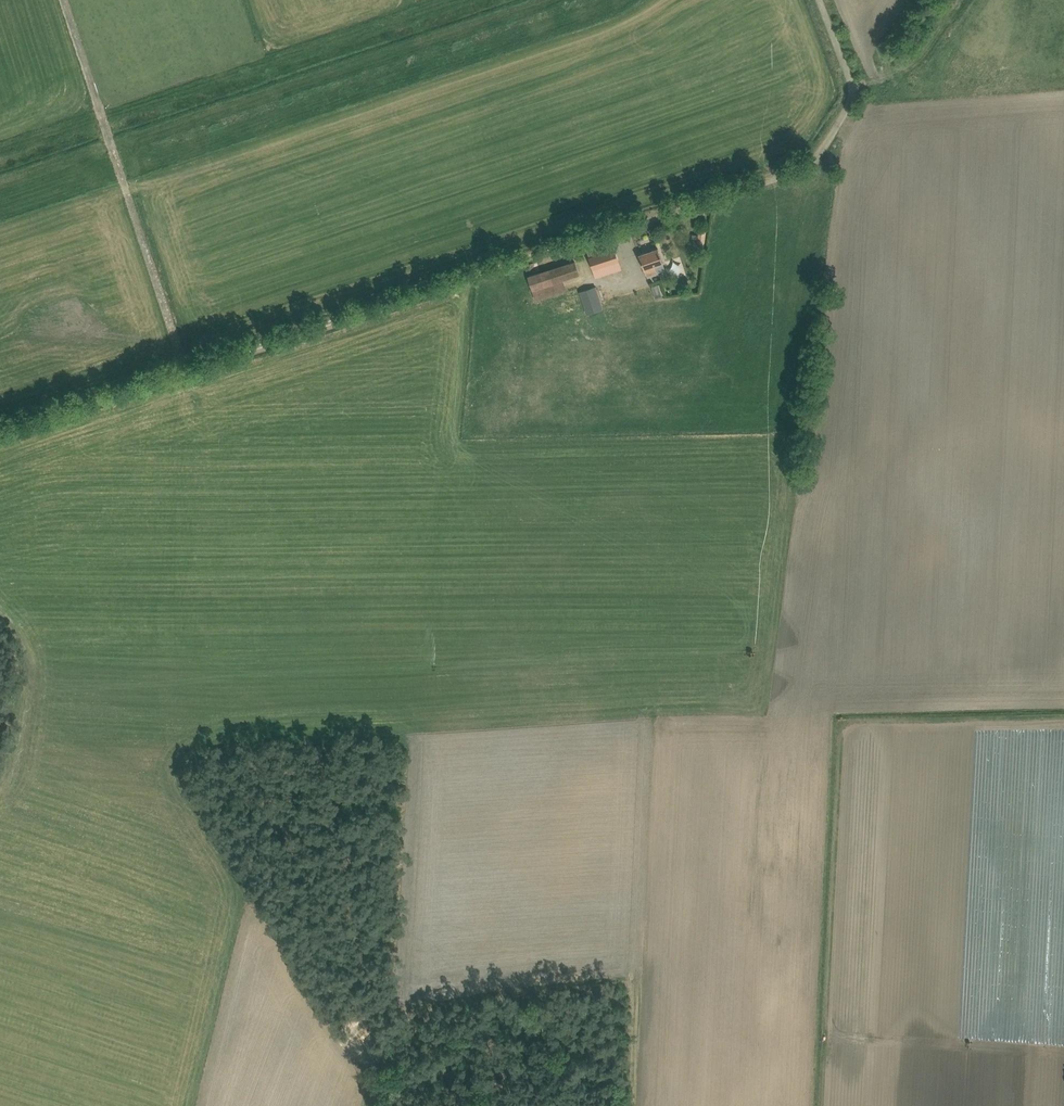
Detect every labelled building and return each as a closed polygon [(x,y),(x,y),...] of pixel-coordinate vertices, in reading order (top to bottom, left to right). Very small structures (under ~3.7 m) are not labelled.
[(704,249),(707,231),(700,230),(697,248),(704,249)] [(611,238),(586,246),(596,278),(614,272),(616,279),(623,277),(621,270),(614,248),(611,238)] [(662,262),(661,258),(658,248),(639,255),(642,265),(646,275),(657,272),(654,264),(662,262)] [(579,274),(578,272),(575,261),(528,277),(531,287),(535,299),(565,290),(562,279),(579,274)] [(663,285),(656,288),(661,299),(669,296),(663,285)] [(603,309),(597,287),(580,292),(587,314),(603,309)]
